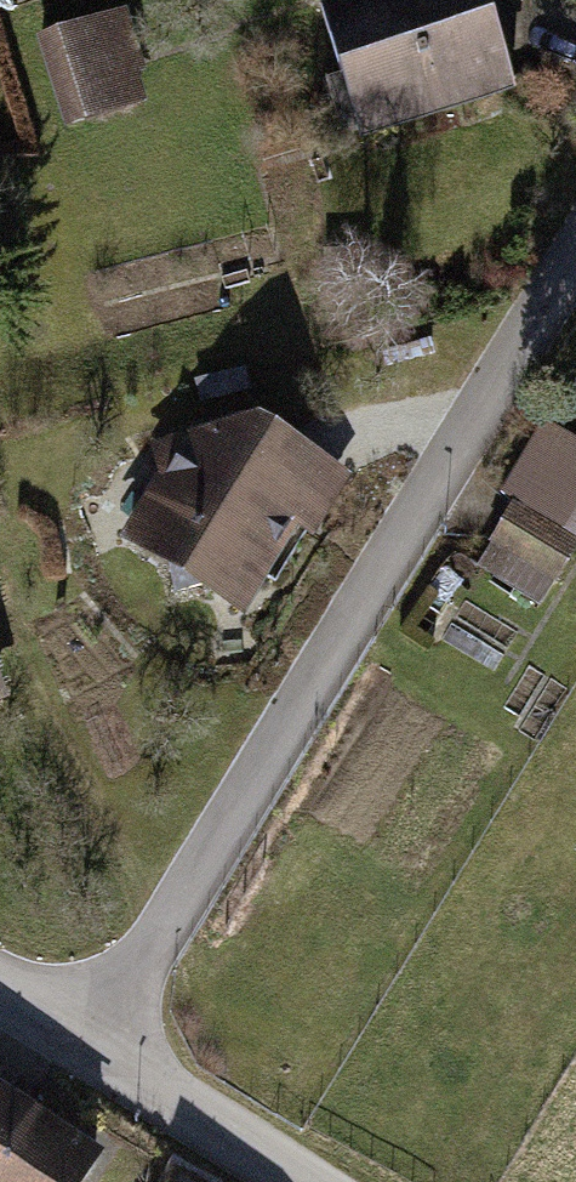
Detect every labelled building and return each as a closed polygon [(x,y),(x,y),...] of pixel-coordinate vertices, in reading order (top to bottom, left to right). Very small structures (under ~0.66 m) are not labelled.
[(320,1),(366,142),(518,93),(488,0),(324,0),(320,1)] [(122,19),(36,46),(63,134),(150,107),(122,19)] [(247,623),(340,473),(270,423),(141,455),(160,487),(119,544),(247,623)] [(543,427),(504,493),(566,529),(575,513),(575,447),(543,427)] [(21,707),(0,663),(0,715),(21,707)] [(0,1079),(0,1181),(104,1181),(121,1155),(0,1079)]
